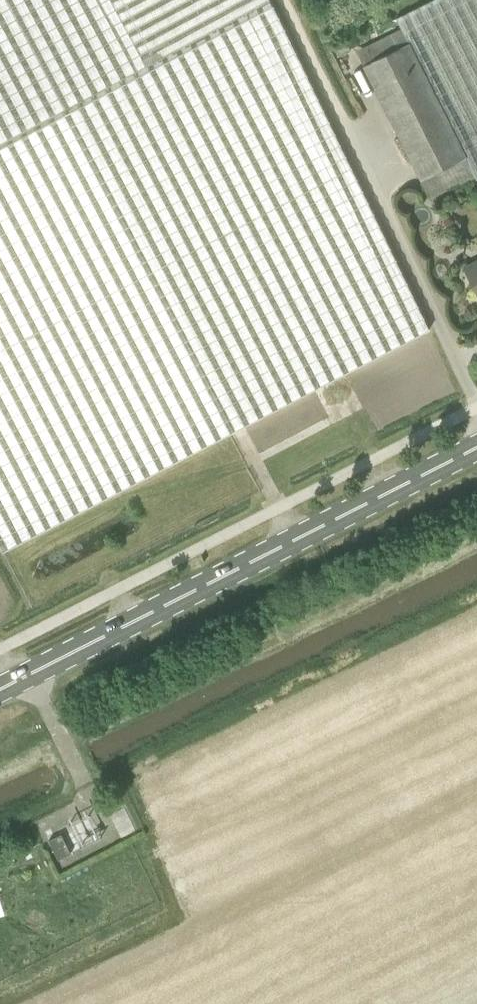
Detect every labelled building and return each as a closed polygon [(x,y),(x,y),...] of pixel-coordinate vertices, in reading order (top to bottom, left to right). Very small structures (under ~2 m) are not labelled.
[(271,0),(0,0),(0,146),(274,5),(271,0)] [(475,174),(476,177),(476,0),(432,0),(396,18),(409,42),(475,174)] [(4,551),(430,329),(274,5),(0,146),(0,544),(4,551)] [(475,174),(409,42),(364,65),(430,197),(475,174)] [(466,268),(476,290),(476,262),(466,268)] [(62,834),(49,840),(59,859),(72,853),(62,834)]
